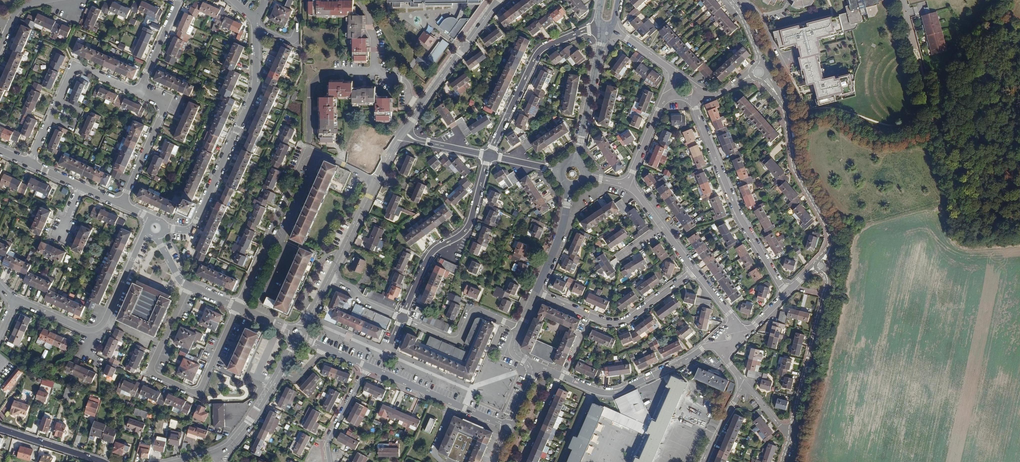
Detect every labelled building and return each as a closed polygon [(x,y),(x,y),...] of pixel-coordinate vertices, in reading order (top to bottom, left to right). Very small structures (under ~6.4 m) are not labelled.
[(354,0),(340,0),(340,1),(322,1),(322,0),(318,0),(318,2),(309,2),(309,14),(314,14),(314,16),(318,16),(318,17),(345,17),(345,16),(349,16),(349,25),(348,25),(348,38),(353,38),(353,52),(355,52),(355,56),(355,61),(367,61),(367,56),(369,56),(369,52),(370,52),(370,47),(368,48),(368,38),(364,38),(364,29),(366,29),(366,25),(365,25),(365,16),(354,16),(354,0)] [(506,27),(537,3),(535,0),(523,0),(499,18),(506,27)] [(580,17),(589,10),(581,0),(567,0),(580,17)] [(636,8),(629,14),(632,16),(639,10),(637,8),(644,2),(642,0),(632,0),(630,2),(636,8)] [(700,0),(698,2),(702,7),(705,5),(714,15),(712,16),(730,35),(738,28),(720,9),(722,7),(715,0),(700,0)] [(794,2),(792,6),(796,9),(811,5),(814,0),(813,0),(791,0),(794,2)] [(839,15),(844,30),(844,33),(853,30),(855,29),(857,27),(858,25),(858,23),(861,22),(863,20),(862,16),(868,14),(869,18),(875,16),(878,11),(877,5),(880,4),(880,2),(879,2),(882,1),(883,1),(884,0),(846,0),(847,6),(846,6),(847,13),(839,15)] [(138,3),(134,12),(137,13),(139,10),(147,14),(151,5),(143,1),(141,5),(138,3)] [(89,15),(98,19),(101,11),(105,13),(108,4),(105,2),(101,10),(93,6),(91,10),(87,8),(85,13),(89,15)] [(108,4),(105,13),(108,14),(110,11),(118,14),(122,6),(113,2),(112,5),(108,4)] [(122,6),(118,14),(127,18),(131,10),(134,12),(138,3),(134,2),(131,10),(122,6)] [(198,14),(200,11),(208,15),(212,6),(204,2),(203,4),(200,2),(199,5),(195,3),(193,8),(191,7),(190,10),(198,14)] [(277,4),(273,12),(269,20),(277,23),(285,27),(289,19),(293,11),(285,7),(277,4)] [(151,5),(147,14),(156,17),(155,19),(159,20),(163,12),(159,10),(160,9),(151,5)] [(219,9),(212,6),(208,15),(217,19),(214,24),(212,29),(216,31),(218,25),(222,17),(224,12),(225,9),(220,6),(219,9)] [(557,8),(558,9),(551,14),(555,20),(556,22),(564,16),(563,15),(566,13),(560,6),(557,8)] [(186,13),(178,30),(182,32),(180,35),(189,39),(191,35),(190,35),(187,34),(190,25),(194,17),(197,18),(198,14),(190,10),(188,14),(186,13)] [(630,23),(643,37),(648,33),(650,36),(657,29),(654,26),(650,31),(637,17),(641,13),(639,10),(632,16),(634,19),(630,23)] [(224,12),(222,17),(218,25),(221,27),(222,26),(239,33),(237,39),(240,41),(244,32),(241,30),(243,25),(227,18),(229,14),(224,12)] [(539,21),(543,26),(545,29),(552,23),(552,22),(555,20),(551,14),(549,12),(546,15),(547,15),(539,21)] [(937,13),(922,17),(925,26),(923,26),(924,30),(926,29),(930,44),(927,44),(928,48),(930,47),(933,56),(947,52),(937,13)] [(27,19),(25,22),(34,26),(35,23),(43,26),(47,18),(39,14),(35,22),(27,19)] [(94,27),(98,19),(89,15),(85,24),(86,24),(85,28),(96,33),(98,29),(94,27)] [(800,25),(773,32),(775,39),(778,39),(780,49),(796,45),(797,48),(799,48),(801,57),(799,57),(802,71),(804,71),(807,84),(808,86),(814,85),(819,106),(837,101),(835,96),(839,95),(839,96),(854,94),(853,86),(854,86),(850,74),(837,77),(836,76),(824,79),(818,55),(822,54),(819,43),(820,42),(820,39),(832,35),(839,34),(839,31),(844,30),(839,16),(807,23),(808,26),(801,28),(800,25)] [(448,35),(455,40),(471,19),(461,19),(460,21),(457,19),(454,18),(453,17),(453,18),(450,18),(448,18),(445,20),(443,22),(439,27),(441,29),(449,35),(448,35)] [(47,18),(43,26),(52,30),(51,31),(55,33),(59,24),(56,23),(56,22),(47,18)] [(539,21),(537,19),(534,21),(535,22),(527,28),(533,35),(541,30),(540,28),(543,26),(539,21)] [(22,25),(12,49),(15,50),(22,53),(32,29),(34,26),(25,22),(24,26),(22,25)] [(63,25),(62,26),(59,24),(55,33),(59,35),(59,33),(68,37),(72,29),(63,25)] [(659,32),(664,37),(672,30),(667,25),(659,32)] [(151,34),(153,31),(144,27),(142,31),(144,31),(140,40),(136,48),(135,48),(133,51),(142,55),(143,52),(145,52),(148,44),(152,35),(151,34)] [(503,35),(498,29),(483,40),(488,47),(503,35)] [(664,37),(668,42),(676,35),(672,30),(664,37)] [(435,39),(424,31),(418,40),(421,42),(422,41),(429,47),(435,39)] [(175,37),(167,54),(168,54),(165,61),(173,65),(174,61),(175,62),(177,58),(180,60),(184,51),(189,39),(180,35),(179,38),(175,37)] [(697,69),(700,72),(707,65),(702,61),(701,62),(676,35),(668,42),(695,71),(697,69)] [(497,112),(530,41),(521,36),(487,107),(497,112)] [(449,44),(443,39),(429,58),(428,59),(427,58),(420,54),(416,60),(430,71),(449,44)] [(78,43),(74,52),(80,55),(86,58),(92,60),(98,63),(134,79),(138,69),(108,56),(102,53),(96,51),(90,48),(84,45),(78,43)] [(235,43),(224,67),(231,70),(234,71),(245,47),(235,43)] [(280,52),(266,82),(271,84),(276,87),(294,47),(284,43),(280,52)] [(715,74),(721,81),(751,55),(743,47),(742,48),(739,45),(736,48),(738,51),(714,73),(715,74)] [(576,63),(578,66),(585,59),(578,50),(576,51),(574,49),(572,51),(568,46),(564,49),(570,57),(570,56),(571,57),(576,63)] [(549,57),(555,65),(560,61),(562,63),(566,60),(570,57),(564,49),(560,52),(561,53),(559,54),(557,51),(549,57)] [(0,83),(0,87),(6,90),(8,91),(25,55),(22,53),(15,50),(0,83)] [(487,58),(482,51),(467,63),(471,69),(487,58)] [(624,67),(630,59),(633,61),(639,54),(635,51),(630,59),(624,54),(618,62),(624,67)] [(57,53),(53,62),(52,61),(51,65),(59,69),(61,65),(62,66),(66,57),(57,53)] [(642,56),(639,54),(633,61),(636,64),(642,56)] [(645,58),(642,56),(636,64),(639,66),(641,63),(645,58)] [(571,57),(568,60),(573,66),(576,63),(571,57)] [(618,62),(610,73),(619,79),(622,76),(627,68),(624,67),(618,62)] [(643,76),(642,78),(645,80),(651,72),(648,70),(649,69),(641,63),(639,66),(636,71),(643,76)] [(51,65),(49,68),(50,69),(46,77),(55,81),(59,72),(58,72),(59,69),(51,65)] [(710,68),(707,65),(700,72),(703,75),(710,68)] [(542,70),(534,87),(537,89),(535,92),(544,96),(545,93),(541,90),(545,81),(549,73),(551,74),(553,71),(544,67),(543,70),(542,70)] [(712,71),(710,68),(703,75),(705,77),(712,71)] [(158,70),(154,80),(190,96),(195,86),(189,84),(183,81),(164,73),(158,70)] [(231,70),(221,94),(226,96),(230,98),(241,74),(234,71),(231,70)] [(656,88),(662,80),(659,78),(660,76),(652,70),(651,72),(645,80),(644,81),(652,87),(653,86),(656,88)] [(714,73),(712,71),(705,77),(708,80),(715,74),(714,73)] [(450,85),(455,91),(458,90),(461,94),(466,90),(463,86),(470,80),(466,73),(450,85)] [(570,74),(562,113),(573,115),(580,76),(570,74)] [(42,90),(43,86),(51,90),(55,81),(46,77),(43,86),(35,82),(33,86),(42,90)] [(78,81),(74,90),(82,93),(85,85),(88,86),(89,82),(81,78),(79,82),(78,81)] [(330,83),(330,97),(328,97),(326,96),(325,97),(319,97),(319,111),(320,111),(320,115),(322,115),(322,125),(320,125),(320,129),(319,129),(319,134),(320,134),(320,137),(322,137),(322,143),(334,143),(334,137),(336,137),(336,134),(337,134),(337,106),(336,106),(336,97),(340,97),(340,98),(349,98),(348,96),(353,96),(352,97),(353,99),(353,104),(367,104),(376,104),(376,107),(375,107),(375,116),(377,116),(377,121),(391,121),(390,115),(392,115),(392,112),(392,98),(376,98),(376,97),(377,96),(376,95),(376,89),(362,89),(362,90),(358,90),(358,92),(353,92),(355,91),(353,89),(353,83),(344,84),(344,83),(330,83)] [(271,84),(249,132),(251,133),(258,136),(259,137),(281,89),(276,87),(271,84)] [(608,85),(598,124),(609,126),(617,95),(619,88),(608,85)] [(32,90),(25,107),(24,106),(22,110),(31,114),(32,110),(34,111),(41,93),(40,93),(42,90),(33,86),(31,89),(32,90)] [(97,87),(93,96),(97,98),(98,95),(106,99),(110,92),(101,88),(100,89),(97,87)] [(645,89),(645,90),(644,93),(643,96),(640,95),(638,98),(649,103),(654,93),(645,89)] [(74,90),(70,99),(71,99),(70,103),(78,107),(80,103),(78,102),(82,93),(74,90)] [(110,92),(106,99),(105,102),(109,104),(110,101),(115,103),(114,105),(117,107),(121,98),(118,97),(118,95),(110,92)] [(533,95),(524,112),(526,112),(524,115),(524,116),(529,118),(532,120),(533,118),(534,118),(536,112),(538,108),(536,107),(540,98),(542,99),(544,96),(535,92),(534,95),(533,95)] [(226,96),(210,132),(212,133),(219,136),(220,137),(236,101),(230,98),(226,96)] [(736,104),(771,142),(779,135),(744,96),(736,104)] [(121,98),(117,107),(121,108),(122,106),(130,110),(134,102),(125,98),(124,100),(121,98)] [(636,98),(635,101),(640,103),(637,109),(633,107),(631,111),(641,115),(642,111),(645,113),(649,103),(638,98),(636,98)] [(705,105),(716,131),(718,130),(719,133),(727,129),(726,126),(724,127),(722,121),(726,119),(724,116),(720,117),(716,107),(719,106),(717,100),(705,105)] [(190,101),(174,138),(184,142),(200,106),(190,101)] [(134,102),(130,110),(139,113),(138,116),(141,118),(145,109),(142,107),(142,106),(134,102)] [(437,108),(443,117),(450,112),(444,103),(437,108)] [(22,110),(21,113),(24,115),(29,117),(25,125),(34,129),(37,120),(30,117),(31,114),(22,110)] [(640,118),(641,115),(631,111),(630,114),(628,113),(627,116),(633,119),(631,125),(639,129),(643,119),(640,118)] [(90,115),(86,124),(93,127),(97,119),(99,120),(101,116),(93,112),(91,116),(90,115)] [(443,117),(448,126),(449,125),(451,129),(457,125),(464,120),(462,117),(456,121),(450,112),(443,117)] [(521,114),(517,123),(518,123),(516,126),(525,131),(526,127),(525,126),(529,118),(524,116),(524,115),(521,114)] [(29,117),(24,115),(21,123),(25,125),(29,117)] [(478,121),(483,129),(492,123),(487,115),(478,121)] [(672,116),(672,125),(682,125),(682,126),(686,126),(686,116),(682,116),(682,115),(672,116)] [(136,121),(133,127),(130,133),(125,145),(122,143),(119,149),(122,151),(114,169),(122,173),(124,173),(145,125),(136,121)] [(469,127),(470,130),(473,133),(474,134),(483,129),(478,121),(469,127)] [(392,137),(364,123),(346,163),(372,174),(392,137)] [(533,147),(537,153),(570,131),(564,123),(533,143),(532,144),(533,147)] [(86,124),(82,133),(83,133),(81,137),(90,141),(92,137),(89,136),(93,127),(86,124)] [(25,125),(21,133),(18,132),(14,141),(18,142),(21,134),(30,138),(34,129),(25,125)] [(57,129),(53,138),(60,141),(64,133),(67,134),(68,130),(60,126),(58,130),(57,129)] [(286,126),(282,135),(281,135),(280,138),(288,142),(290,139),(291,139),(295,130),(286,126)] [(5,128),(1,137),(10,141),(11,139),(14,141),(18,132),(15,130),(14,132),(5,128)] [(628,129),(619,135),(621,137),(629,132),(628,129)] [(664,129),(659,139),(661,140),(660,143),(668,146),(670,143),(668,142),(672,133),(664,129)] [(683,132),(687,142),(686,142),(686,143),(687,145),(695,142),(694,139),(695,139),(691,129),(683,132)] [(719,136),(727,156),(730,155),(731,158),(740,154),(739,151),(738,151),(735,153),(731,143),(727,133),(728,132),(727,129),(719,133),(720,136),(719,136)] [(622,145),(623,146),(625,144),(626,145),(635,139),(630,131),(629,132),(621,137),(619,135),(617,137),(618,140),(622,145)] [(212,133),(208,141),(215,145),(219,136),(212,133)] [(251,133),(244,150),(251,153),(255,145),(258,136),(251,133)] [(507,137),(513,146),(520,142),(527,137),(525,134),(519,138),(515,133),(507,137)] [(594,140),(616,172),(625,166),(603,134),(594,140)] [(53,138),(49,147),(50,147),(48,151),(57,155),(59,151),(56,149),(60,141),(53,138)] [(280,146),(274,160),(272,159),(271,163),(280,167),(281,163),(282,164),(290,147),(287,145),(288,142),(280,138),(277,145),(280,146)] [(166,141),(162,150),(163,150),(161,154),(170,157),(173,159),(175,155),(172,154),(171,154),(175,145),(166,141)] [(208,141),(204,150),(211,153),(215,145),(208,141)] [(690,148),(693,155),(694,158),(702,154),(698,145),(697,145),(695,142),(687,145),(688,149),(690,148)] [(660,143),(658,146),(657,145),(656,147),(654,151),(653,155),(666,160),(668,156),(666,156),(663,154),(665,149),(667,150),(667,149),(668,146),(660,143)] [(198,162),(182,198),(186,199),(192,202),(213,154),(211,153),(204,150),(201,156),(198,162)] [(65,152),(64,155),(63,154),(59,164),(107,186),(111,176),(112,176),(111,176),(111,175),(105,173),(99,170),(93,168),(69,157),(70,154),(65,152)] [(155,155),(148,172),(153,175),(151,178),(160,182),(162,178),(156,176),(163,162),(167,164),(170,157),(161,154),(160,157),(155,155)] [(649,163),(649,165),(657,168),(659,162),(665,164),(666,160),(653,155),(651,154),(650,158),(651,159),(649,163)] [(694,158),(698,168),(694,169),(695,172),(703,169),(702,166),(706,165),(702,154),(694,158)] [(731,158),(741,180),(742,180),(743,183),(754,178),(753,175),(749,177),(741,158),(742,157),(741,154),(740,154),(731,158)] [(408,155),(401,173),(408,176),(412,167),(415,158),(408,155)] [(428,162),(435,169),(441,163),(446,169),(449,166),(443,159),(440,162),(435,156),(428,162)] [(452,163),(458,170),(464,165),(458,158),(452,163),(446,156),(443,159),(449,166),(452,163)] [(765,164),(777,179),(776,179),(779,182),(786,176),(784,173),(785,172),(772,158),(771,159),(768,156),(761,162),(764,165),(765,164)] [(295,231),(291,239),(301,243),(299,247),(301,248),(302,248),(303,245),(329,187),(342,193),(351,172),(326,161),(322,170),(320,174),(313,189),(312,193),(305,208),(303,212),(296,227),(295,231)] [(273,168),(265,185),(264,184),(262,188),(263,188),(267,190),(271,192),(273,188),(274,189),(281,171),(278,170),(280,167),(271,163),(269,166),(273,168)] [(449,166),(455,173),(458,170),(452,163),(449,166)] [(458,170),(465,177),(462,180),(468,186),(471,184),(465,177),(471,172),(464,165),(458,170)] [(114,169),(111,176),(112,176),(111,176),(119,180),(121,176),(122,173),(114,169)] [(691,174),(692,177),(696,175),(700,185),(708,182),(704,172),(703,169),(695,172),(691,174)] [(494,176),(499,183),(508,177),(507,176),(509,174),(507,170),(505,170),(504,171),(503,170),(494,176)] [(644,178),(650,187),(655,184),(656,186),(665,180),(663,177),(657,182),(651,173),(644,178)] [(3,188),(4,184),(9,186),(13,178),(5,174),(4,175),(1,174),(0,175),(0,187),(3,188)] [(550,208),(528,175),(520,181),(519,181),(541,213),(550,208)] [(779,187),(791,201),(787,205),(790,208),(800,199),(798,196),(798,195),(786,181),(789,179),(786,176),(779,182),(781,185),(779,187)] [(13,178),(9,186),(18,190),(17,191),(21,193),(25,184),(22,183),(22,182),(13,178)] [(25,184),(21,193),(24,195),(28,187),(36,190),(40,182),(32,178),(28,186),(25,184)] [(739,187),(748,207),(756,204),(748,185),(756,181),(754,178),(743,183),(744,185),(739,187)] [(456,193),(462,199),(468,192),(465,189),(468,186),(462,180),(459,182),(461,184),(463,186),(456,193)] [(684,226),(687,232),(696,226),(666,184),(667,183),(665,180),(656,186),(658,189),(657,189),(684,226)] [(40,182),(36,190),(43,193),(45,194),(45,195),(48,197),(52,188),(49,187),(49,186),(40,182)] [(419,182),(411,200),(419,203),(426,186),(419,182)] [(700,185),(704,195),(701,196),(702,199),(713,195),(712,192),(708,182),(700,185)] [(461,184),(454,190),(456,193),(463,186),(461,184)] [(227,186),(220,203),(227,206),(235,189),(227,186)] [(143,200),(148,191),(142,188),(137,198),(143,200)] [(148,191),(143,200),(149,203),(154,193),(153,193),(154,190),(149,188),(148,191)] [(267,190),(266,193),(263,198),(260,197),(258,200),(267,204),(268,201),(272,202),(276,194),(271,192),(267,190)] [(449,195),(447,197),(449,199),(456,193),(454,190),(449,195)] [(492,190),(488,200),(491,201),(489,205),(497,208),(499,205),(496,204),(500,194),(492,190)] [(154,193),(149,203),(155,206),(160,196),(159,196),(161,193),(155,191),(154,193)] [(451,202),(455,205),(462,199),(456,193),(449,199),(447,197),(445,195),(442,197),(449,204),(451,202)] [(402,197),(394,194),(387,212),(388,212),(386,217),(394,221),(396,215),(394,215),(398,206),(402,197)] [(702,199),(703,203),(711,199),(715,209),(723,206),(719,196),(714,198),(713,195),(702,199)] [(155,206),(161,208),(166,199),(160,196),(155,206)] [(161,208),(167,211),(172,201),(166,199),(161,208)] [(186,199),(184,203),(183,202),(179,212),(191,217),(195,208),(193,207),(195,203),(192,202),(186,199)] [(258,204),(250,222),(249,221),(247,224),(256,228),(257,225),(259,226),(266,208),(265,208),(267,204),(258,200),(255,199),(253,203),(258,204)] [(812,218),(800,204),(803,202),(800,199),(790,208),(795,213),(792,215),(797,220),(799,217),(805,225),(804,225),(807,228),(814,222),(812,219),(812,218)] [(176,207),(178,204),(177,204),(172,201),(167,211),(173,214),(176,207)] [(581,222),(587,231),(619,210),(617,207),(615,204),(613,201),(581,222)] [(218,202),(196,250),(199,251),(206,254),(215,236),(217,230),(228,206),(227,206),(220,203),(218,202)] [(404,238),(411,246),(453,215),(446,206),(444,203),(439,207),(438,207),(433,211),(436,214),(404,238)] [(754,211),(765,230),(764,230),(766,233),(775,227),(774,225),(773,225),(762,207),(765,205),(763,203),(755,207),(756,210),(754,211)] [(491,210),(487,220),(486,219),(484,222),(496,227),(497,224),(495,223),(499,213),(500,210),(497,208),(489,205),(488,209),(491,210)] [(727,216),(723,206),(715,209),(712,210),(713,214),(716,213),(717,215),(713,217),(715,220),(727,216)] [(34,225),(31,231),(41,236),(43,229),(46,223),(49,217),(51,211),(41,207),(39,213),(34,211),(33,213),(38,216),(36,219),(34,225)] [(638,232),(641,236),(650,229),(634,208),(630,211),(627,213),(640,230),(638,232)] [(102,209),(101,210),(98,209),(96,213),(92,212),(90,216),(98,220),(99,218),(106,222),(110,213),(102,209)] [(110,213),(106,222),(119,227),(122,220),(118,218),(119,217),(110,213)] [(533,232),(531,235),(539,239),(544,229),(543,228),(545,224),(535,219),(533,222),(530,231),(533,232)] [(122,220),(119,227),(122,229),(120,234),(129,239),(132,232),(123,228),(126,221),(122,220)] [(725,223),(717,227),(728,246),(726,247),(728,250),(738,244),(736,241),(725,223)] [(247,229),(239,245),(235,243),(233,247),(245,252),(247,249),(248,250),(256,232),(254,232),(256,228),(247,224),(246,228),(247,229)] [(83,225),(72,249),(82,254),(92,230),(83,225)] [(376,225),(370,239),(365,236),(363,240),(367,242),(365,247),(374,251),(376,246),(377,247),(380,240),(385,229),(376,225)] [(484,226),(479,236),(480,236),(478,240),(488,244),(490,240),(488,239),(489,236),(492,228),(485,225),(484,226)] [(612,232),(619,242),(628,236),(623,229),(617,233),(613,228),(610,229),(612,232)] [(577,233),(569,252),(571,253),(570,256),(579,260),(580,257),(577,255),(581,246),(582,243),(585,236),(588,238),(590,235),(580,231),(579,234),(577,233)] [(606,241),(611,248),(619,242),(612,232),(609,233),(612,237),(606,241)] [(688,239),(733,302),(742,296),(730,280),(727,276),(697,232),(688,239)] [(765,237),(776,255),(784,251),(773,232),(765,237)] [(810,235),(806,248),(807,250),(812,252),(814,251),(818,238),(819,238),(820,234),(813,232),(812,236),(810,235)] [(607,233),(602,236),(606,241),(612,237),(609,233),(608,234),(607,233)] [(98,282),(90,300),(96,303),(100,304),(129,239),(120,234),(104,270),(101,276),(98,282)] [(474,242),(470,252),(478,255),(482,246),(487,247),(488,244),(478,240),(477,243),(474,242)] [(6,257),(8,254),(11,247),(0,242),(0,254),(6,257)] [(42,242),(38,251),(62,262),(66,252),(42,242)] [(519,242),(516,248),(513,255),(525,260),(527,257),(523,255),(527,245),(519,242)] [(653,249),(662,261),(669,256),(660,243),(653,249)] [(752,264),(754,263),(743,244),(735,249),(741,258),(738,260),(740,263),(743,261),(746,267),(745,268),(747,271),(753,266),(752,264)] [(303,245),(302,248),(314,254),(288,312),(275,306),(274,309),(289,316),(296,301),(317,255),(318,252),(303,245)] [(404,251),(397,268),(394,267),(393,271),(396,272),(401,274),(404,276),(406,272),(404,272),(412,254),(410,254),(411,250),(403,246),(401,250),(404,251)] [(238,253),(234,262),(243,266),(247,257),(244,256),(245,252),(233,247),(232,251),(238,253)] [(302,248),(301,248),(298,256),(296,260),(289,275),(288,278),(281,293),(279,297),(277,301),(267,297),(263,305),(271,308),(274,309),(275,306),(288,312),(314,254),(302,248)] [(199,251),(194,261),(201,264),(202,264),(203,261),(206,254),(199,251)] [(595,267),(600,274),(605,271),(608,276),(609,276),(611,278),(615,276),(613,273),(616,271),(604,253),(596,258),(600,264),(595,267)] [(8,254),(6,257),(3,264),(27,275),(28,272),(32,265),(35,258),(29,255),(25,262),(8,254)] [(513,255),(511,260),(515,261),(516,260),(520,262),(519,265),(515,263),(514,264),(512,269),(512,270),(516,272),(524,275),(528,265),(523,263),(525,260),(513,255)] [(624,266),(629,274),(638,268),(640,271),(646,268),(644,265),(647,263),(642,255),(624,266)] [(566,258),(562,268),(570,271),(570,270),(573,271),(574,271),(577,264),(576,263),(578,263),(579,260),(570,256),(569,259),(566,258)] [(356,257),(351,269),(361,273),(366,261),(356,257)] [(786,259),(783,267),(794,270),(796,262),(786,259)] [(473,261),(469,271),(477,274),(481,264),(473,261)] [(667,262),(663,272),(664,272),(666,272),(665,275),(671,277),(672,274),(675,264),(667,262)] [(201,264),(197,274),(233,290),(237,281),(202,265),(202,264),(201,264)] [(437,265),(421,301),(430,306),(438,287),(441,282),(446,270),(445,269),(441,267),(438,266),(437,265)] [(750,272),(755,282),(763,277),(757,268),(750,272)] [(638,287),(643,294),(661,282),(660,281),(662,279),(657,271),(654,273),(655,275),(638,287)] [(28,272),(27,275),(26,276),(24,282),(48,293),(49,290),(53,283),(46,280),(40,277),(28,272)] [(396,272),(392,281),(391,280),(390,284),(393,285),(398,287),(400,284),(401,285),(405,276),(404,276),(401,274),(396,272)] [(557,279),(553,287),(563,291),(566,286),(570,287),(573,279),(566,276),(563,282),(557,279)] [(576,283),(577,281),(573,279),(570,287),(573,289),(572,291),(582,295),(586,287),(576,283)] [(138,282),(137,285),(169,300),(170,297),(171,296),(138,281),(138,282)] [(511,282),(507,292),(502,290),(503,289),(497,286),(495,291),(509,297),(510,293),(515,295),(519,285),(511,282)] [(761,285),(757,299),(759,300),(762,301),(764,301),(765,298),(766,298),(770,288),(770,285),(769,283),(766,282),(763,284),(762,286),(761,285)] [(132,283),(115,320),(154,338),(171,301),(169,300),(137,285),(132,283)] [(393,285),(389,294),(387,293),(385,296),(387,297),(391,299),(394,300),(395,297),(398,298),(402,289),(398,287),(393,285)] [(467,285),(464,293),(478,299),(481,291),(467,285)] [(48,293),(45,300),(81,316),(86,306),(85,306),(49,290),(48,293)] [(356,304),(351,315),(346,313),(352,298),(349,297),(349,296),(337,291),(330,307),(327,305),(326,310),(328,311),(326,317),(379,340),(384,329),(387,330),(392,319),(356,304)] [(504,299),(499,309),(507,312),(512,302),(507,300),(509,297),(495,291),(493,295),(498,298),(498,296),(504,299)] [(615,303),(621,311),(638,298),(633,291),(615,303)] [(450,293),(449,296),(460,301),(462,298),(450,293)] [(590,293),(586,301),(606,310),(609,302),(590,293)] [(686,293),(684,302),(695,304),(696,297),(697,296),(686,293)] [(452,302),(451,305),(446,317),(454,320),(461,306),(459,305),(460,301),(449,296),(447,300),(448,300),(452,302)] [(89,299),(86,306),(93,310),(94,306),(96,303),(90,300),(89,299)] [(674,300),(656,313),(661,320),(679,307),(674,300)] [(743,303),(742,306),(739,306),(738,310),(740,310),(740,311),(751,314),(753,306),(752,306),(746,304),(743,303)] [(539,314),(540,314),(538,319),(535,318),(522,348),(563,366),(576,336),(573,335),(575,330),(576,330),(581,321),(543,304),(539,314)] [(703,307),(700,317),(697,316),(696,320),(700,321),(698,328),(707,330),(711,309),(709,308),(706,308),(703,307)] [(207,308),(203,316),(211,319),(215,312),(207,308)] [(788,313),(787,317),(798,320),(800,311),(789,308),(788,313)] [(800,311),(798,320),(808,322),(810,314),(800,311)] [(215,312),(211,319),(219,323),(223,315),(215,312)] [(22,314),(16,328),(25,332),(31,319),(22,314)] [(200,324),(208,327),(211,319),(203,316),(200,324)] [(652,316),(634,328),(636,331),(633,333),(637,341),(641,338),(639,336),(645,331),(647,334),(654,329),(652,326),(657,323),(652,316)] [(379,340),(326,317),(324,320),(381,344),(382,341),(379,340)] [(471,346),(483,319),(479,317),(478,318),(477,318),(476,318),(475,319),(465,343),(471,346)] [(219,323),(211,319),(208,327),(206,332),(209,334),(211,329),(216,331),(219,323)] [(406,332),(405,334),(398,349),(397,351),(399,352),(473,384),(486,354),(499,325),(492,321),(491,323),(483,319),(471,346),(469,352),(430,336),(426,345),(420,343),(418,346),(415,344),(418,337),(406,332)] [(350,343),(354,333),(325,321),(322,327),(324,328),(325,325),(332,328),(331,331),(346,337),(344,340),(350,343)] [(674,330),(682,340),(684,338),(685,338),(686,338),(692,333),(693,332),(687,325),(684,327),(679,331),(677,328),(674,330)] [(773,326),(770,336),(782,339),(783,335),(780,334),(781,328),(776,327),(773,326)] [(181,327),(178,335),(186,338),(189,330),(181,327)] [(16,328),(9,341),(19,346),(25,332),(16,328)] [(247,328),(243,337),(241,341),(234,356),(233,360),(229,369),(237,373),(241,375),(259,334),(253,331),(247,328)] [(264,332),(254,328),(253,331),(259,334),(241,375),(237,373),(235,377),(242,380),(244,376),(262,335),(264,332)] [(58,335),(44,329),(40,338),(46,341),(53,344),(58,335)] [(111,337),(107,346),(115,349),(119,341),(120,341),(124,333),(115,329),(112,337),(111,337)] [(195,333),(189,330),(186,338),(193,342),(195,339),(200,341),(203,334),(196,331),(195,333)] [(592,330),(589,338),(599,342),(596,347),(600,349),(602,343),(612,348),(615,340),(592,330)] [(630,332),(620,336),(623,344),(633,340),(634,343),(637,341),(633,333),(631,334),(630,332)] [(790,339),(789,342),(794,343),(802,345),(805,335),(796,333),(795,340),(790,339)] [(71,341),(58,335),(53,344),(67,351),(71,341)] [(186,338),(178,335),(174,342),(179,344),(182,346),(186,338)] [(770,336),(767,346),(776,348),(778,342),(781,342),(782,339),(770,336)] [(193,342),(186,338),(182,346),(181,348),(180,350),(188,354),(190,349),(193,342)] [(660,350),(664,358),(683,348),(679,340),(660,350)] [(53,344),(46,341),(44,347),(51,350),(53,344)] [(794,343),(791,354),(800,356),(802,345),(794,343)] [(137,344),(135,348),(136,349),(133,357),(141,361),(145,352),(144,352),(146,348),(137,344)] [(112,358),(115,349),(107,346),(103,354),(111,358),(110,361),(118,365),(120,362),(112,358)] [(752,348),(749,359),(758,361),(758,359),(760,353),(763,354),(764,351),(752,348)] [(635,362),(639,370),(659,360),(655,352),(649,355),(646,351),(643,352),(643,353),(640,354),(642,358),(635,362)] [(133,357),(129,365),(128,365),(126,369),(135,373),(136,369),(137,370),(141,361),(133,357)] [(184,358),(177,374),(193,381),(200,365),(184,358)] [(784,358),(781,368),(780,368),(779,372),(787,373),(788,370),(790,370),(792,359),(784,358)] [(578,362),(575,370),(595,378),(598,370),(592,367),(594,362),(587,359),(586,361),(585,364),(578,362)] [(749,359),(747,369),(749,369),(752,370),(755,371),(756,371),(759,372),(760,366),(761,362),(758,361),(749,359)] [(70,361),(65,371),(79,377),(83,367),(70,361)] [(110,361),(104,373),(108,375),(107,378),(107,379),(110,380),(112,380),(112,379),(114,374),(117,368),(119,369),(120,366),(118,365),(110,361)] [(608,367),(609,368),(605,369),(606,376),(610,376),(631,373),(630,364),(622,365),(622,361),(615,362),(616,366),(608,367)] [(325,365),(322,373),(328,375),(332,367),(325,365)] [(12,388),(11,387),(16,381),(15,380),(23,370),(17,366),(16,368),(17,369),(2,387),(6,390),(8,388),(10,390),(12,388)] [(83,367),(79,377),(92,383),(96,373),(83,367)] [(332,367),(328,375),(335,378),(338,370),(332,367)] [(699,368),(695,378),(724,390),(729,381),(699,368)] [(338,370),(335,378),(341,380),(344,372),(338,370)] [(344,372),(341,380),(348,383),(348,382),(351,383),(352,379),(350,378),(351,375),(344,372)] [(784,380),(783,387),(791,389),(794,379),(786,377),(787,373),(779,372),(778,375),(781,376),(780,379),(784,380)] [(314,373),(306,381),(315,389),(318,386),(315,384),(320,378),(314,373)] [(761,384),(760,388),(770,391),(772,382),(766,380),(768,374),(763,373),(761,384)] [(568,461),(581,461),(601,415),(646,435),(634,461),(651,461),(687,382),(684,381),(685,380),(682,379),(682,380),(673,376),(653,420),(652,420),(637,389),(614,401),(621,414),(605,406),(604,407),(602,406),(601,407),(594,403),(579,438),(575,436),(570,448),(574,449),(568,461)] [(42,378),(41,384),(53,388),(55,382),(42,378)] [(137,382),(136,385),(126,380),(126,379),(124,378),(123,378),(123,379),(122,379),(118,387),(117,391),(120,393),(122,389),(129,392),(132,394),(131,395),(135,397),(135,396),(139,388),(141,383),(137,382)] [(306,381),(300,388),(310,397),(314,391),(315,389),(306,381)] [(367,382),(364,390),(370,393),(369,396),(372,398),(377,387),(367,382)] [(139,388),(135,396),(138,398),(140,394),(149,398),(153,389),(144,385),(142,389),(139,388)] [(62,400),(68,402),(73,388),(67,386),(62,400)] [(287,387),(282,396),(293,401),(297,392),(287,387)] [(372,398),(370,404),(372,406),(374,398),(377,399),(378,396),(383,398),(386,391),(377,387),(372,398)] [(560,388),(557,395),(566,399),(569,392),(560,388)] [(153,389),(149,398),(157,401),(156,403),(160,404),(164,396),(161,394),(161,393),(153,389)] [(322,395),(335,402),(340,393),(332,389),(329,395),(323,392),(322,395)] [(45,401),(46,402),(49,393),(39,390),(37,399),(42,400),(41,403),(44,404),(45,401)] [(90,415),(94,416),(100,401),(92,398),(94,394),(91,393),(89,397),(90,398),(85,413),(90,414),(90,415)] [(164,396),(160,404),(164,406),(165,402),(174,406),(178,398),(169,394),(167,397),(164,396)] [(326,401),(323,408),(330,412),(335,402),(322,395),(320,398),(326,401)] [(557,395),(554,400),(564,404),(566,399),(557,395)] [(282,396),(278,406),(285,409),(288,403),(292,404),(293,401),(282,396)] [(178,398),(174,406),(182,410),(182,411),(188,414),(192,405),(186,402),(186,401),(178,398)] [(778,399),(776,407),(786,410),(788,401),(778,399)] [(554,400),(552,406),(561,410),(564,404),(554,400)] [(30,405),(14,401),(10,414),(16,416),(16,414),(20,415),(20,413),(27,415),(30,405)] [(357,402),(352,411),(363,417),(364,414),(361,412),(364,406),(357,402)] [(213,404),(214,427),(225,427),(224,403),(213,404)] [(383,404),(380,411),(381,411),(386,414),(384,417),(385,417),(388,419),(389,418),(393,408),(383,404)] [(206,408),(199,405),(194,417),(205,421),(208,413),(205,411),(206,408)] [(552,406),(549,412),(558,416),(561,410),(552,406)] [(136,415),(146,418),(148,412),(135,408),(134,412),(137,413),(136,415)] [(393,408),(389,418),(395,421),(396,418),(399,419),(402,412),(393,408)] [(313,409),(309,418),(316,422),(321,413),(313,409)] [(271,410),(266,420),(273,423),(278,414),(271,410)] [(352,411),(347,421),(359,427),(364,417),(363,417),(352,411)] [(50,413),(45,412),(39,430),(48,432),(53,415),(49,414),(50,413)] [(402,412),(399,419),(404,422),(402,426),(406,427),(411,416),(402,412)] [(549,412),(547,418),(556,422),(558,416),(549,412)] [(735,414),(733,420),(742,424),(745,418),(735,414)] [(454,415),(438,452),(448,456),(447,458),(457,461),(481,461),(493,432),(484,428),(484,427),(464,419),(464,420),(454,415)] [(411,416),(406,427),(409,428),(411,424),(417,427),(420,420),(411,416)] [(760,416),(754,422),(760,430),(767,424),(760,416)] [(309,418),(304,427),(311,431),(315,433),(320,424),(316,422),(309,418)] [(431,418),(425,431),(430,433),(436,420),(434,419),(431,418)] [(547,418),(544,424),(553,428),(556,422),(547,418)] [(169,427),(175,429),(178,421),(171,419),(169,427)] [(134,431),(139,433),(142,424),(129,420),(126,428),(132,430),(134,430),(134,431)] [(266,420),(262,429),(269,432),(273,434),(277,425),(273,423),(266,420)] [(733,420),(730,426),(740,430),(742,424),(733,420)] [(102,438),(104,433),(106,426),(107,425),(94,421),(89,438),(94,440),(95,438),(97,439),(97,436),(102,438)] [(544,424),(541,430),(551,434),(553,428),(544,424)] [(767,424),(760,430),(764,434),(761,436),(764,440),(763,440),(766,443),(775,435),(767,424)] [(53,435),(62,437),(64,431),(60,430),(61,426),(57,425),(53,435)] [(102,439),(114,443),(117,432),(118,430),(106,426),(104,433),(102,438),(102,439)] [(187,436),(195,438),(196,434),(205,437),(208,431),(195,427),(195,428),(190,426),(187,436)] [(730,426),(728,432),(737,436),(740,430),(730,426)] [(262,429),(258,438),(264,441),(269,432),(262,429)] [(168,442),(179,445),(181,432),(171,430),(168,442)] [(541,430),(539,436),(548,440),(551,434),(541,430)] [(300,431),(295,440),(298,442),(303,433),(300,431)] [(728,432),(725,438),(735,442),(737,436),(728,432)] [(303,433),(298,442),(306,446),(311,437),(303,433)] [(341,433),(337,440),(347,445),(352,434),(350,433),(348,436),(341,433)] [(352,434),(347,445),(356,450),(359,442),(354,439),(355,436),(352,434)] [(539,436),(536,442),(546,446),(548,440),(539,436)] [(258,438),(251,452),(261,456),(263,451),(260,450),(264,441),(258,438)] [(725,438),(723,444),(732,448),(735,449),(738,443),(735,442),(725,438)] [(153,450),(164,452),(166,442),(155,439),(153,450)] [(290,448),(294,450),(298,442),(295,440),(294,440),(290,448)] [(119,451),(123,453),(125,445),(116,442),(113,452),(118,453),(119,451)] [(144,457),(149,457),(150,449),(151,444),(139,442),(137,452),(140,453),(139,457),(144,458),(144,457)] [(294,450),(294,451),(301,455),(306,446),(298,442),(294,450)] [(536,442),(534,448),(543,452),(546,446),(536,442)] [(389,444),(389,456),(399,456),(399,448),(392,448),(392,443),(389,443),(389,444)] [(379,448),(379,456),(389,456),(389,444),(384,444),(384,448),(379,448)] [(723,444),(720,450),(730,454),(732,448),(723,444)] [(763,448),(761,452),(762,452),(774,456),(777,446),(769,444),(767,450),(763,448)] [(18,457),(30,460),(33,449),(21,446),(18,457)] [(534,448),(531,453),(540,457),(543,452),(534,448)] [(720,450),(718,456),(727,460),(730,454),(720,450)] [(353,461),(354,461),(366,461),(369,458),(358,452),(355,458),(353,461)] [(755,461),(772,461),(774,456),(762,452),(761,456),(765,457),(763,461),(756,460),(755,461)] [(529,459),(535,461),(538,461),(540,457),(531,453),(529,459)]
